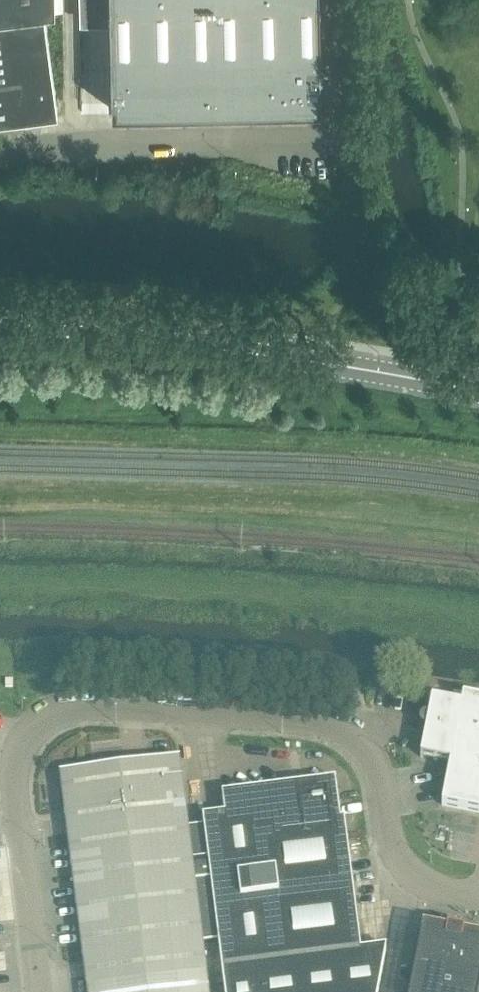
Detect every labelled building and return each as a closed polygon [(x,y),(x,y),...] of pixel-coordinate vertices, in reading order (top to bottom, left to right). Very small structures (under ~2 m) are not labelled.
[(23,115),(23,114),(58,110),(45,12),(63,10),(63,0),(0,0),(0,118),(23,115)] [(79,11),(80,10),(80,14),(79,14),(81,69),(81,72),(81,101),(82,101),(80,8),(110,7),(110,10),(112,114),(113,114),(113,109),(117,109),(117,102),(317,98),(317,105),(323,105),(321,0),(79,0),(79,11)] [(478,814),(478,702),(463,699),(461,707),(431,701),(428,718),(425,717),(422,719),(420,721),(419,724),(420,727),(423,730),(426,730),(420,759),(450,764),(442,807),(478,814)] [(95,770),(60,775),(87,990),(206,976),(202,944),(218,942),(210,882),(194,884),(188,830),(182,788),(179,760),(178,760),(168,761),(95,770)] [(188,830),(194,884),(210,882),(218,942),(224,991),(378,991),(386,949),(363,952),(360,952),(344,821),(338,822),(333,783),(307,786),(307,788),(291,790),(291,787),(222,796),(224,816),(222,816),(206,818),(202,819),(204,828),(188,830)] [(478,961),(478,962),(478,942),(424,931),(412,991),(472,991),(478,961)] [(87,990),(87,991),(208,991),(206,976),(87,990)]
